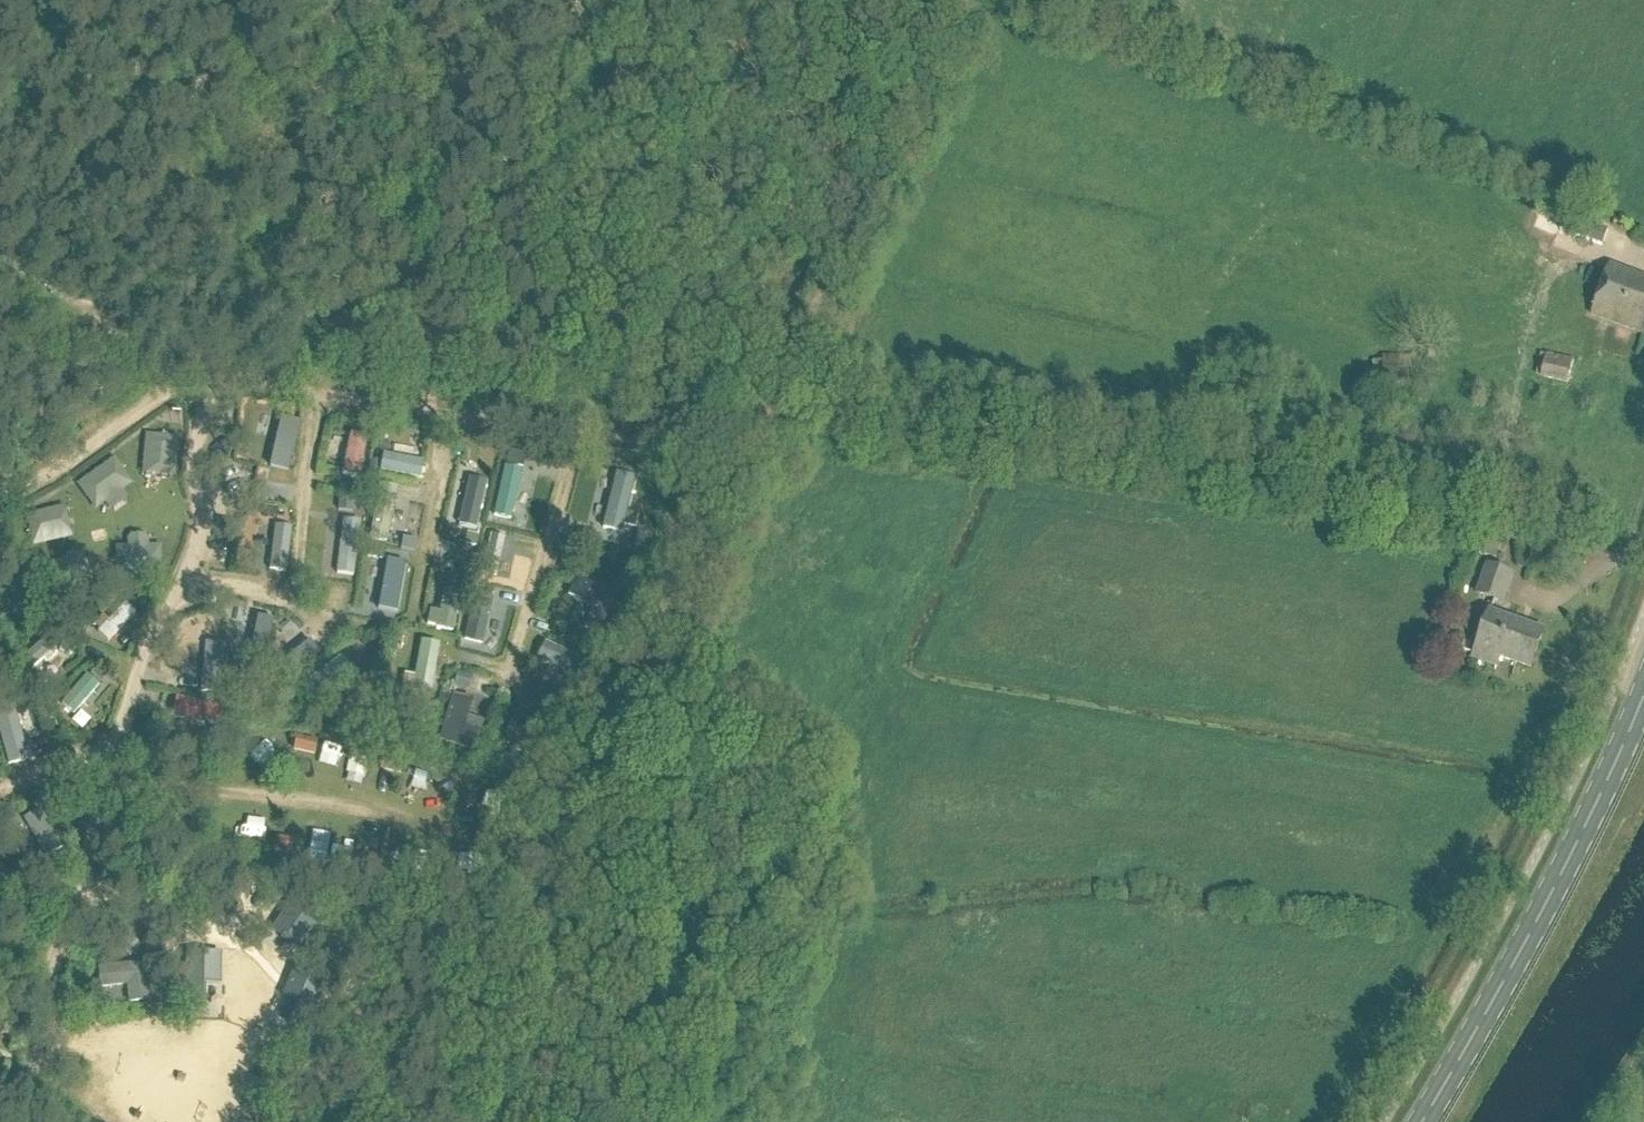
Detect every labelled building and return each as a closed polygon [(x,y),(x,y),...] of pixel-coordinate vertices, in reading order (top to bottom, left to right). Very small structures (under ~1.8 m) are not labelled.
[(1571,237),(1613,253),(1618,237),(1577,221),(1571,237)] [(1609,265),(1590,316),(1643,335),(1643,277),(1609,265)] [(1541,356),(1537,376),(1541,377),(1541,378),(1569,384),(1574,361),(1547,355),(1546,357),(1541,356)] [(1382,380),(1382,383),(1384,383),(1410,383),(1411,358),(1383,357),(1383,363),(1383,379),(1382,380)] [(379,463),(369,461),(367,474),(376,476),(379,463)] [(340,504),(368,512),(372,496),(345,487),(340,504)] [(550,540),(571,543),(573,532),(552,529),(550,540)] [(399,551),(414,554),(416,543),(401,540),(399,551)] [(1503,604),(1513,576),(1488,567),(1478,595),(1503,604)] [(351,592),(349,568),(336,570),(339,593),(351,592)] [(401,613),(416,602),(401,580),(386,590),(401,613)] [(584,633),(599,639),(616,599),(575,582),(568,600),(581,605),(580,607),(593,612),(584,633)] [(633,605),(618,598),(609,617),(625,624),(633,605)] [(457,629),(458,611),(446,611),(445,629),(457,629)] [(1487,611),(1473,650),(1470,659),(1496,669),(1499,660),(1531,671),(1545,632),(1487,611)] [(95,669),(89,677),(98,685),(105,677),(95,669)] [(471,677),(455,673),(452,687),(468,691),(471,677)] [(571,696),(559,691),(553,704),(565,709),(571,696)] [(132,704),(134,719),(159,715),(157,700),(132,704)] [(34,708),(38,721),(51,717),(47,704),(34,708)] [(28,761),(15,714),(0,718),(0,743),(7,767),(28,761)] [(296,738),(293,752),(313,757),(316,742),(296,738)] [(151,744),(142,750),(149,762),(158,756),(151,744)] [(399,776),(400,771),(403,760),(383,756),(381,767),(380,771),(399,776)] [(296,843),(275,838),(272,852),(293,857),(296,843)] [(19,861),(13,869),(22,877),(29,869),(19,861)] [(270,932),(298,950),(317,922),(289,903),(270,932)] [(140,948),(129,937),(118,948),(129,959),(140,948)] [(296,1004),(287,1027),(302,1033),(323,981),(291,968),(280,997),(296,1004)]
